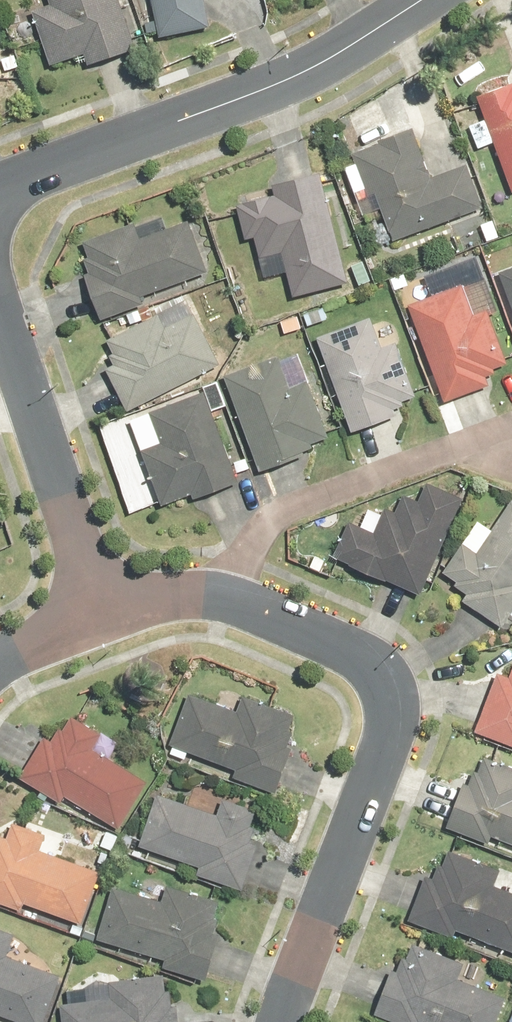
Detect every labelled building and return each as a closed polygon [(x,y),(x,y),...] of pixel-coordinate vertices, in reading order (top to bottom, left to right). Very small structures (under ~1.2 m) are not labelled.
[(120,0),(48,0),(50,8),(32,13),(51,78),(136,54),(120,0)] [(160,42),(216,31),(210,0),(152,0),(160,42)] [(472,92),(506,192),(511,191),(511,78),(472,92)] [(408,123),(334,150),(352,197),(372,190),(390,239),(482,205),(465,161),(427,175),(408,123)] [(345,276),(315,169),(228,193),(242,240),(250,238),(256,261),(276,256),(287,293),(345,276)] [(185,208),(70,247),(94,318),(209,279),(185,208)] [(497,273),(511,316),(511,268),(497,273)] [(462,284),(408,303),(442,400),(491,383),(487,372),(505,366),(485,309),(473,313),(462,284)] [(195,306),(95,340),(117,403),(217,369),(195,306)] [(314,336),(347,429),(418,404),(395,339),(378,345),(368,316),(314,336)] [(221,376),(254,469),(323,445),(289,351),(221,376)] [(203,394),(137,416),(167,506),(234,483),(203,394)] [(345,516),(328,556),(422,596),(469,488),(445,477),(378,503),(368,526),(345,516)] [(433,587),(500,627),(511,606),(511,500),(506,497),(475,549),(461,541),(433,587)] [(9,562),(0,541),(0,566),(9,562)] [(469,729),(511,745),(511,658),(498,653),(469,729)] [(231,773),(276,788),(300,717),(240,696),(236,706),(184,689),(167,742),(234,764),(231,773)] [(49,706),(12,774),(119,832),(150,775),(97,746),(103,735),(49,706)] [(443,827),(488,844),(492,833),(511,841),(511,763),(472,748),(443,827)] [(190,873),(241,890),(267,811),(212,793),(206,810),(151,792),(133,844),(193,864),(190,873)] [(76,933),(99,870),(39,848),(46,831),(0,814),(0,905),(76,933)] [(402,918),(455,938),(458,929),(511,949),(511,873),(430,842),(402,918)] [(111,881),(92,944),(205,979),(228,903),(164,883),(160,896),(111,881)] [(0,928),(0,1021),(2,1021),(44,1021),(62,974),(8,954),(15,934),(0,928)] [(371,1011),(402,1021),(495,1021),(505,994),(460,977),(466,961),(399,936),(371,1011)] [(174,973),(100,979),(101,999),(56,1002),(58,1021),(178,1021),(174,973)]
